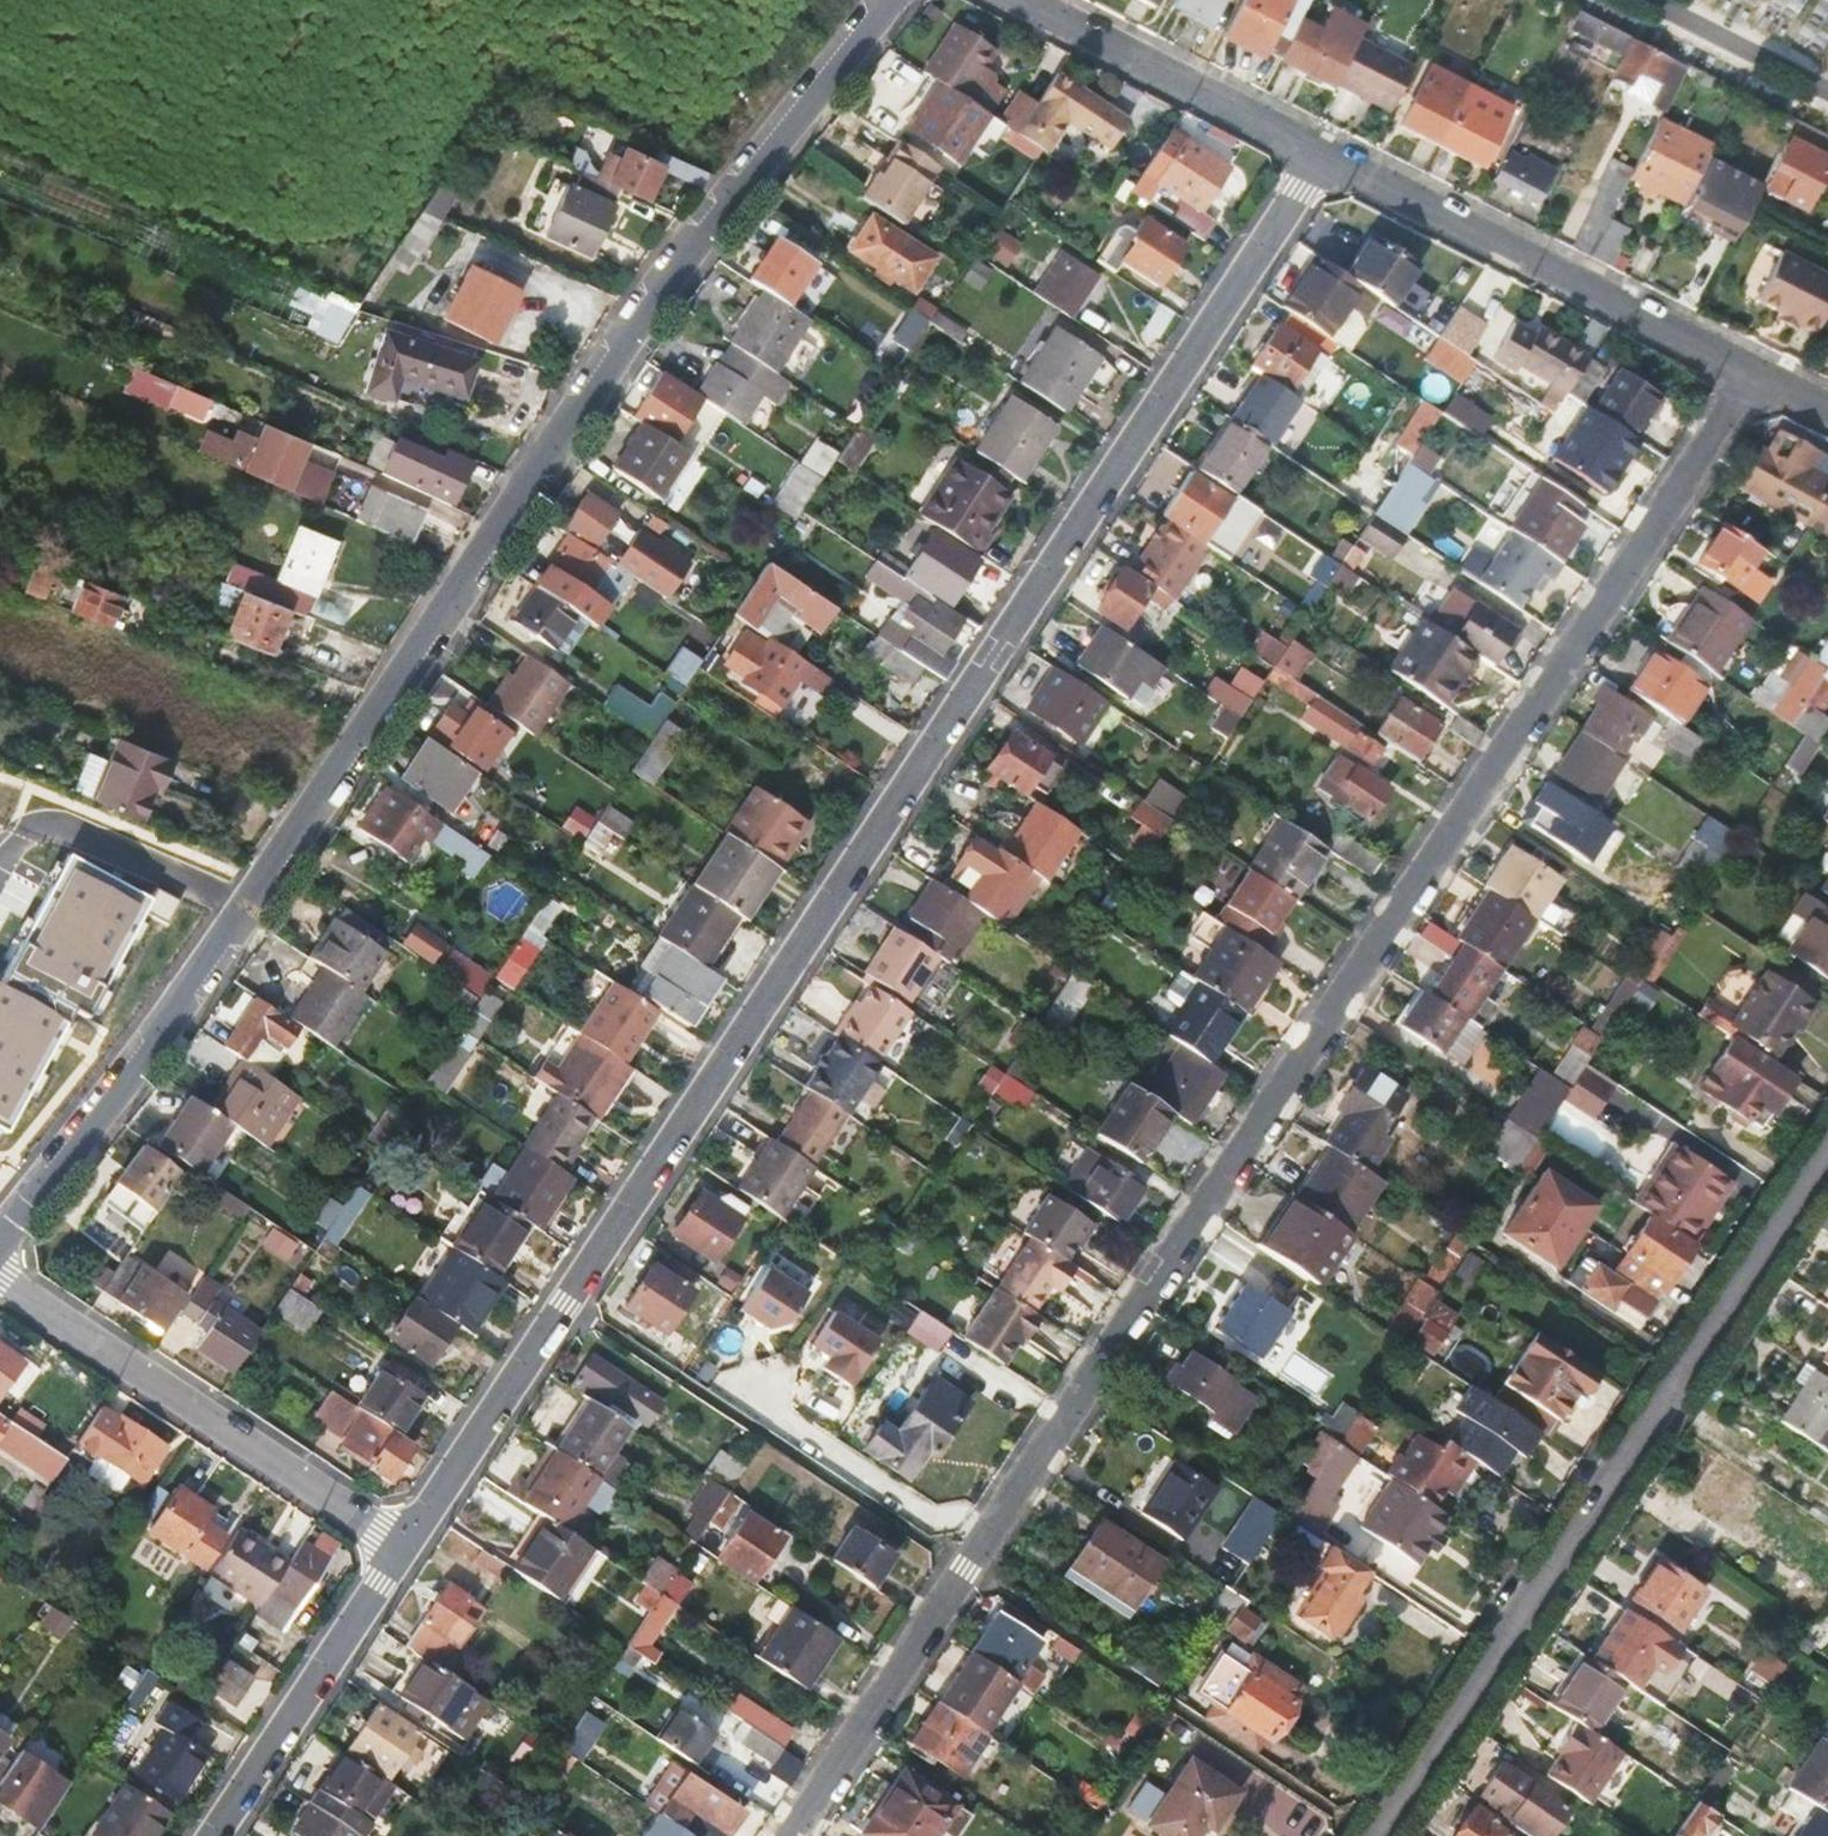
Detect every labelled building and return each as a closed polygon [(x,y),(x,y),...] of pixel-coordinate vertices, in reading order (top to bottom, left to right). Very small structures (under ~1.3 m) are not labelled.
[(1175,5),(1218,26),(1231,0),(1178,0),(1175,5)] [(1230,31),(1271,54),(1273,50),(1285,57),(1303,22),(1314,0),(1296,0),(1294,4),(1287,0),(1246,0),(1230,31)] [(1303,22),(1285,57),(1284,59),(1338,87),(1339,85),(1358,49),(1303,22)] [(959,24),(925,73),(939,82),(964,99),(998,51),(959,24)] [(1345,88),(1368,43),(1362,40),(1358,49),(1339,85),(1345,88)] [(1636,40),(1616,78),(1633,86),(1639,73),(1665,86),(1656,105),(1666,111),(1689,66),(1636,40)] [(1417,68),(1368,43),(1345,88),(1394,112),(1417,68)] [(1435,70),(1406,128),(1443,147),(1473,89),(1435,70)] [(1130,120),(1059,72),(1037,105),(1023,125),(1051,144),(1068,120),(1110,149),(1130,120)] [(1706,75),(1701,84),(1716,92),(1721,83),(1706,75)] [(908,130),(957,162),(990,116),(964,99),(939,82),(908,130)] [(1473,89),(1443,147),(1486,169),(1515,111),(1473,89)] [(1022,95),(1003,125),(1017,134),(1023,125),(1037,105),(1022,95)] [(1661,121),(1632,177),(1687,206),(1711,160),(1716,149),(1661,121)] [(1772,192),(1806,211),(1827,168),(1827,137),(1796,121),(1786,142),(1790,144),(1777,170),(1781,173),(1772,192)] [(1051,144),(1023,125),(1017,134),(1041,150),(1045,153),(1051,144)] [(1169,134),(1141,177),(1182,204),(1171,222),(1205,245),(1217,227),(1199,216),(1227,172),(1169,134)] [(929,185),(939,168),(899,142),(888,160),(892,162),(882,177),(878,174),(863,198),(903,224),(920,235),(946,196),(929,185)] [(1499,181),(1542,204),(1559,171),(1533,156),(1536,150),(1519,142),(1499,181)] [(620,189),(647,201),(662,168),(621,149),(605,181),(620,189)] [(1711,160),(1687,206),(1684,213),(1718,231),(1722,224),(1740,233),(1751,210),(1763,186),(1711,160)] [(701,188),(712,174),(681,161),(675,176),(701,188)] [(588,256),(612,207),(620,189),(605,181),(588,174),(579,191),(569,186),(545,235),(588,256)] [(1129,195),(1149,207),(1157,195),(1138,182),(1129,195)] [(1609,189),(1579,250),(1592,257),(1610,221),(1623,195),(1609,189)] [(418,211),(396,242),(414,253),(437,219),(418,211)] [(850,248),(913,291),(935,258),(872,215),(850,248)] [(1185,247),(1145,221),(1136,235),(1129,229),(1128,229),(1126,229),(1125,228),(1124,228),(1123,228),(1122,229),(1121,229),(1120,229),(1119,230),(1118,231),(1097,262),(1100,264),(1115,274),(1121,263),(1159,288),(1185,247)] [(1349,249),(1350,222),(1326,221),(1324,248),(1349,249)] [(1610,221),(1592,257),(1613,268),(1632,233),(1610,221)] [(748,278),(768,292),(785,303),(813,261),(776,236),(748,278)] [(1372,243),(1348,279),(1391,307),(1394,309),(1418,272),(1372,243)] [(1061,252),(1033,294),(1070,318),(1097,277),(1061,252)] [(1783,311),(1781,315),(1817,334),(1827,313),(1827,279),(1782,256),(1760,300),(1783,311)] [(1286,311),(1293,315),(1320,333),(1332,341),(1352,312),(1377,329),(1391,307),(1348,279),(1319,260),(1286,311)] [(552,311),(569,278),(535,263),(519,294),(552,311)] [(494,345),(519,294),(471,271),(445,320),(494,345)] [(322,287),(308,328),(344,339),(357,299),(322,287)] [(733,344),(741,349),(776,373),(810,320),(785,303),(768,292),(733,344)] [(1459,309),(1439,339),(1466,356),(1485,326),(1459,309)] [(903,326),(918,336),(926,323),(928,321),(913,311),(903,326)] [(353,321),(371,328),(375,321),(357,314),(353,321)] [(1281,327),(1254,371),(1289,394),(1318,351),(1311,348),(1320,333),(1293,315),(1284,329),(1281,327)] [(341,346),(359,355),(371,328),(353,321),(341,346)] [(383,325),(362,391),(397,402),(403,380),(467,400),(481,355),(383,325)] [(903,326),(893,341),(908,351),(918,336),(903,326)] [(1514,365),(1566,397),(1568,394),(1591,359),(1547,330),(1538,345),(1512,328),(1493,358),(1512,370),(1514,365)] [(1058,331),(1022,386),(1065,414),(1101,359),(1058,331)] [(732,344),(720,363),(728,369),(732,362),(741,349),(733,344),(732,344)] [(788,381),(776,373),(741,349),(732,362),(745,360),(785,386),(788,381)] [(1417,376),(1442,392),(1451,378),(1441,372),(1446,364),(1431,353),(1417,376)] [(1591,359),(1568,394),(1584,404),(1607,369),(1591,358),(1591,359)] [(720,363),(698,395),(740,422),(758,394),(774,404),(785,386),(745,360),(732,362),(728,369),(720,363)] [(135,362),(125,386),(204,421),(215,397),(135,362)] [(608,468),(653,499),(684,453),(669,443),(699,399),(661,373),(630,417),(639,423),(608,468)] [(1621,373),(1596,412),(1617,426),(1634,438),(1661,400),(1621,373)] [(1584,404),(1568,394),(1566,397),(1542,435),(1614,481),(1638,445),(1614,430),(1617,426),(1596,412),(1584,404)] [(1013,399),(978,454),(988,461),(1011,476),(1021,482),(1056,426),(1013,399)] [(1426,403),(1402,439),(1418,449),(1442,413),(1426,403)] [(1233,422),(1199,472),(1235,495),(1268,445),(1233,422)] [(256,426),(253,436),(264,440),(267,431),(256,426)] [(857,426),(847,443),(863,453),(873,436),(857,426)] [(1756,485),(1771,493),(1771,502),(1809,527),(1810,525),(1827,498),(1827,458),(1783,436),(1756,485)] [(247,475),(252,477),(305,500),(312,482),(286,471),(292,458),(274,451),(270,460),(220,439),(213,454),(250,470),(247,475)] [(393,442),(378,475),(412,490),(414,487),(427,457),(393,442)] [(440,462),(427,457),(414,487),(450,503),(468,463),(444,453),(440,462)] [(962,459),(923,517),(943,531),(964,544),(974,551),(985,535),(980,531),(1008,488),(1004,486),(1011,476),(988,461),(982,472),(962,459)] [(1393,487),(1375,515),(1407,536),(1440,485),(1408,464),(1393,487)] [(807,466),(781,503),(799,515),(802,510),(824,477),(807,466)] [(1347,496),(1375,515),(1393,487),(1365,469),(1347,496)] [(1166,519),(1207,545),(1234,502),(1193,474),(1164,518),(1166,519)] [(1542,479),(1509,530),(1513,533),(1559,563),(1585,524),(1573,516),(1581,505),(1542,479)] [(564,524),(595,544),(591,549),(628,573),(665,598),(688,563),(673,553),(676,548),(661,537),(657,542),(636,528),(632,534),(611,520),(615,514),(584,494),(564,524)] [(0,495),(0,516),(6,518),(13,500),(0,495)] [(386,496),(372,529),(409,545),(423,513),(386,496)] [(1827,536),(1827,498),(1810,525),(1827,536)] [(1260,512),(1245,534),(1255,541),(1264,527),(1274,535),(1283,541),(1289,531),(1260,512)] [(1360,537),(1391,559),(1407,536),(1375,515),(1360,537)] [(1166,519),(1132,574),(1172,600),(1207,545),(1166,519)] [(1724,524),(1699,562),(1738,588),(1757,601),(1770,581),(1763,577),(1775,557),(1724,524)] [(1264,527),(1255,541),(1265,547),(1274,535),(1264,527)] [(961,549),(964,544),(943,531),(940,537),(960,550),(961,549)] [(934,533),(910,568),(883,551),(877,560),(923,591),(930,595),(933,591),(951,603),(979,560),(961,549),(960,550),(940,537),(934,533)] [(1552,581),(1562,565),(1559,563),(1513,533),(1479,583),(1519,609),(1532,588),(1541,574),(1550,580),(1552,581)] [(587,620),(594,625),(628,573),(591,549),(569,534),(535,586),(575,612),(587,620)] [(329,543),(321,563),(355,578),(364,556),(329,543)] [(1331,559),(1317,581),(1326,587),(1341,565),(1331,559)] [(70,610),(107,625),(120,594),(36,560),(23,592),(40,599),(48,581),(77,593),(70,610)] [(868,573),(915,605),(923,591),(877,560),(868,573)] [(355,578),(321,563),(309,594),(343,608),(355,578)] [(755,581),(760,584),(740,615),(756,625),(777,591),(814,616),(824,601),(767,563),(755,581)] [(1341,565),(1326,587),(1337,595),(1353,573),(1341,565)] [(1172,600),(1132,574),(1126,570),(1101,606),(1098,611),(1125,629),(1138,609),(1143,613),(1148,605),(1164,617),(1174,602),(1172,600)] [(1541,574),(1532,588),(1541,594),(1550,580),(1541,574)] [(245,593),(213,580),(206,598),(237,611),(245,593)] [(535,586),(511,621),(551,648),(555,642),(575,612),(535,586)] [(1694,612),(1672,647),(1714,674),(1729,651),(1749,619),(1703,589),(1690,609),(1694,612)] [(270,653),(288,610),(245,593),(237,611),(226,636),(270,653)] [(932,606),(902,652),(925,667),(944,680),(956,661),(943,652),(965,618),(950,609),(947,614),(932,606)] [(1478,607),(1454,640),(1475,654),(1493,666),(1516,632),(1478,607)] [(587,620),(575,612),(555,642),(567,650),(587,620)] [(1425,621),(1392,671),(1443,705),(1475,654),(1454,640),(1425,621)] [(1151,659),(1102,627),(1090,645),(1095,649),(1082,670),(1125,699),(1127,696),(1143,707),(1154,691),(1148,688),(1163,666),(1151,659)] [(1252,648),(1274,663),(1287,644),(1264,629),(1252,648)] [(727,660),(766,685),(757,699),(778,712),(799,681),(823,698),(835,681),(772,639),(769,645),(747,631),(727,660)] [(1090,645),(1076,666),(1082,670),(1095,649),(1090,645)] [(880,664),(912,686),(925,667),(902,652),(892,646),(880,664)] [(699,666),(709,673),(721,655),(710,648),(699,666)] [(1817,665),(1827,672),(1827,671),(1827,649),(1817,665)] [(1729,651),(1714,674),(1724,681),(1739,657),(1729,651)] [(1781,679),(1793,686),(1781,706),(1767,696),(1769,693),(1760,686),(1752,700),(1785,721),(1793,726),(1823,679),(1827,672),(1817,665),(1799,652),(1781,679)] [(526,653),(492,706),(535,734),(569,682),(526,653)] [(1655,654),(1631,692),(1636,695),(1682,725),(1707,686),(1655,654)] [(1277,683),(1283,673),(1274,667),(1267,676),(1277,683)] [(1055,669),(1027,712),(1080,747),(1107,704),(1055,669)] [(1313,729),(1369,764),(1380,748),(1357,733),(1362,725),(1283,673),(1277,683),(1294,693),(1293,695),(1308,704),(1298,719),(1313,729)] [(1252,700),(1215,676),(1204,694),(1225,707),(1240,717),(1252,700)] [(1793,726),(1806,734),(1818,742),(1827,726),(1827,718),(1821,713),(1827,702),(1827,681),(1823,679),(1793,726)] [(615,685),(602,704),(652,737),(674,703),(659,692),(649,707),(615,685)] [(1602,702),(1581,733),(1582,733),(1625,762),(1651,722),(1691,746),(1698,735),(1682,725),(1636,695),(1629,706),(1601,689),(1596,698),(1602,702)] [(450,745),(470,759),(494,721),(487,716),(491,710),(473,698),(464,712),(449,703),(435,726),(454,738),(450,745)] [(1379,736),(1419,762),(1443,724),(1404,698),(1379,736)] [(1225,707),(1214,723),(1230,734),(1240,717),(1225,707)] [(1451,731),(1477,747),(1486,733),(1460,716),(1451,731)] [(1785,721),(1752,772),(1772,785),(1806,734),(1793,726),(1785,721)] [(1582,733),(1556,773),(1601,803),(1626,762),(1625,762),(1582,733)] [(1010,734),(986,772),(1023,795),(1031,784),(1046,793),(1060,771),(1045,761),(1047,758),(1010,734)] [(92,801),(141,822),(157,782),(162,784),(169,766),(103,738),(93,761),(85,758),(71,788),(94,798),(92,801)] [(401,779),(450,811),(478,771),(428,738),(401,779)] [(1182,769),(1175,772),(1195,786),(1206,769),(1189,758),(1182,769)] [(1349,808),(1369,820),(1391,788),(1357,766),(1354,771),(1337,760),(1319,788),(1335,798),(1331,804),(1345,813),(1349,808)] [(1523,820),(1590,864),(1605,841),(1585,828),(1595,813),(1548,782),(1523,820)] [(608,783),(598,797),(608,804),(618,789),(608,783)] [(1168,784),(1152,806),(1173,819),(1187,797),(1168,784)] [(491,854),(388,786),(359,829),(406,861),(423,835),(454,856),(456,853),(481,869),(491,854)] [(770,798),(740,843),(777,868),(807,824),(770,798)] [(1133,819),(1144,827),(1135,840),(1151,851),(1173,819),(1152,806),(1145,801),(1133,819)] [(1036,804),(1004,853),(1019,863),(1047,882),(1078,831),(1036,804)] [(563,828),(583,841),(596,821),(577,808),(563,828)] [(1277,816),(1244,866),(1252,871),(1293,898),(1326,848),(1277,816)] [(717,828),(684,879),(691,883),(738,915),(745,919),(779,869),(777,868),(740,843),(717,828)] [(1326,848),(1372,878),(1382,862),(1337,833),(1326,848)] [(1010,910),(1003,905),(1024,874),(1015,868),(975,842),(952,877),(981,896),(973,908),(981,913),(1000,926),(1010,910)] [(1723,859),(1696,842),(1678,868),(1705,886),(1715,870),(1723,859)] [(1511,847),(1485,885),(1490,889),(1534,918),(1560,878),(1511,847)] [(184,908),(161,895),(154,906),(69,859),(0,986),(0,1133),(5,1136),(74,1015),(88,1023),(145,916),(171,931),(184,908)] [(1273,935),(1296,900),(1293,898),(1252,871),(1218,922),(1228,929),(1267,955),(1278,938),(1273,935)] [(933,882),(909,920),(929,933),(922,946),(939,957),(948,963),(981,913),(973,908),(933,882)] [(703,967),(738,915),(691,883),(656,936),(703,967)] [(1049,895),(1067,906),(1072,898),(1055,887),(1049,895)] [(1490,889),(1457,940),(1465,945),(1495,965),(1501,969),(1534,918),(1490,889)] [(549,893),(528,925),(540,933),(561,901),(549,893)] [(1802,897),(1791,913),(1806,923),(1791,947),(1788,951),(1827,977),(1827,914),(1802,897)] [(1791,947),(1806,923),(1791,913),(1776,937),(1791,947)] [(340,934),(320,963),(324,965),(364,991),(391,952),(338,918),(331,929),(340,934)] [(1420,935),(1447,954),(1457,940),(1429,921),(1420,935)] [(407,942),(434,960),(445,942),(418,924),(407,942)] [(896,928),(865,975),(876,982),(909,1003),(939,957),(922,946),(896,928)] [(1228,929),(1195,979),(1198,981),(1243,1011),(1271,968),(1276,960),(1267,955),(1228,929)] [(1668,947),(1679,954),(1689,939),(1678,932),(1668,947)] [(536,949),(520,938),(515,944),(512,949),(529,960),(536,949)] [(1495,965),(1465,945),(1431,995),(1463,1015),(1478,1025),(1491,1005),(1476,995),(1495,965)] [(529,960),(512,949),(508,956),(501,965),(518,976),(529,960)] [(1640,957),(1626,978),(1639,986),(1641,983),(1645,976),(1653,965),(1640,957)] [(642,961),(627,985),(639,992),(654,969),(642,961)] [(324,965),(291,1016),(333,1045),(367,993),(364,991),(324,965)] [(518,976),(501,965),(494,977),(510,988),(518,976)] [(481,996),(485,990),(489,984),(463,967),(456,978),(481,996)] [(645,996),(689,1026),(719,978),(703,967),(683,995),(657,977),(645,996)] [(1271,968),(1243,1011),(1244,1011),(1250,1016),(1279,973),(1271,968)] [(1733,1023),(1779,1053),(1801,1018),(1807,1022),(1820,1001),(1768,968),(1733,1023)] [(1068,1025),(1094,984),(1074,972),(1048,1013),(1068,1025)] [(1189,975),(1169,1006),(1178,1012),(1198,981),(1195,979),(1189,975)] [(1178,1012),(1164,1033),(1181,1044),(1209,1063),(1244,1011),(1243,1011),(1198,981),(1178,1012)] [(657,1011),(642,1001),(636,997),(616,984),(614,982),(580,1034),(618,1059),(634,1035),(639,1038),(657,1011)] [(909,1003),(876,982),(872,988),(905,1009),(909,1003)] [(911,1013),(905,1009),(872,988),(851,1020),(846,1016),(834,1035),(838,1038),(878,1063),(911,1013)] [(1401,1023),(1441,1049),(1463,1015),(1431,995),(1422,989),(1401,1023)] [(485,990),(481,996),(479,999),(460,1028),(477,1039),(501,1001),(485,990)] [(229,1046),(249,1059),(259,1042),(281,1056),(300,1028),(259,1002),(229,1046)] [(1033,1030),(1038,1022),(1025,1013),(1019,1022),(1033,1030)] [(1550,1072),(1572,1087),(1588,1063),(1594,1055),(1589,1051),(1599,1036),(1581,1024),(1550,1072)] [(631,1067),(618,1059),(580,1034),(567,1026),(533,1077),(551,1088),(587,1113),(596,1118),(631,1067)] [(1774,1109),(1797,1076),(1735,1035),(1702,1084),(1737,1107),(1733,1114),(1748,1124),(1752,1118),(1762,1124),(1773,1108),(1774,1109)] [(838,1038),(804,1089),(808,1092),(845,1116),(847,1117),(882,1066),(878,1063),(838,1038)] [(448,1047),(424,1082),(441,1092),(466,1053),(450,1043),(448,1047)] [(1181,1044),(1152,1087),(1197,1116),(1205,1103),(1212,1109),(1221,1095),(1214,1090),(1224,1073),(1209,1063),(1181,1044)] [(241,1082),(219,1115),(226,1120),(265,1145),(297,1095),(245,1060),(233,1078),(241,1082)] [(1618,1083),(1588,1063),(1572,1087),(1565,1098),(1595,1118),(1618,1083)] [(1004,1074),(991,1066),(977,1083),(990,1094),(992,1092),(1004,1074)] [(1538,1139),(1565,1098),(1572,1087),(1550,1072),(1542,1067),(1509,1119),(1523,1129),(1538,1139)] [(1345,1113),(1325,1144),(1331,1148),(1368,1172),(1388,1140),(1379,1135),(1406,1095),(1365,1069),(1339,1108),(1345,1113)] [(992,1092),(1022,1111),(1033,1093),(1004,1074),(992,1092)] [(1130,1083),(1096,1134),(1140,1162),(1173,1111),(1148,1094),(1130,1083)] [(1148,1094),(1173,1111),(1192,1123),(1197,1116),(1152,1087),(1148,1094)] [(551,1088),(516,1142),(525,1148),(557,1169),(572,1145),(567,1142),(587,1113),(551,1088)] [(808,1092),(775,1142),(813,1167),(845,1116),(808,1092)] [(185,1093),(154,1141),(178,1157),(187,1163),(194,1168),(226,1120),(219,1115),(185,1093)] [(392,1105),(372,1137),(383,1145),(391,1133),(401,1117),(404,1113),(392,1105)] [(401,1117),(391,1133),(401,1139),(411,1124),(401,1117)] [(947,1138),(957,1144),(970,1124),(960,1118),(947,1138)] [(1523,1129),(1504,1157),(1519,1167),(1538,1139),(1523,1129)] [(738,1189),(780,1217),(800,1230),(822,1196),(804,1184),(815,1168),(813,1167),(775,1142),(771,1139),(738,1189)] [(1538,1139),(1519,1167),(1518,1169),(1530,1176),(1550,1146),(1538,1139)] [(143,1145),(117,1186),(155,1211),(187,1163),(178,1157),(173,1165),(143,1145)] [(1639,1205),(1651,1214),(1688,1237),(1727,1177),(1679,1145),(1664,1167),(1658,1162),(1643,1184),(1650,1189),(1639,1205)] [(476,1187),(484,1193),(528,1222),(534,1226),(537,1228),(570,1178),(557,1169),(525,1148),(507,1174),(492,1163),(476,1187)] [(1331,1148),(1298,1198),(1348,1231),(1381,1181),(1368,1172),(1331,1148)] [(1079,1196),(1119,1222),(1144,1183),(1104,1157),(1079,1196)] [(1502,1232),(1553,1267),(1568,1244),(1558,1237),(1562,1231),(1556,1228),(1564,1214),(1581,1225),(1594,1205),(1543,1170),(1502,1232)] [(570,1178),(537,1228),(545,1233),(578,1183),(570,1178)] [(209,1195),(243,1217),(251,1206),(217,1183),(209,1195)] [(357,1184),(347,1200),(322,1237),(330,1242),(335,1245),(370,1192),(357,1184)] [(475,1188),(443,1239),(452,1245),(484,1193),(475,1188)] [(699,1192),(672,1233),(713,1260),(746,1210),(719,1192),(713,1202),(699,1192)] [(484,1193),(452,1245),(454,1246),(490,1269),(494,1263),(509,1240),(514,1243),(528,1222),(484,1193)] [(1050,1194),(1024,1233),(1031,1237),(1066,1260),(1076,1244),(1080,1246),(1095,1224),(1050,1194)] [(1273,1231),(1262,1247),(1317,1283),(1351,1233),(1348,1231),(1298,1198),(1296,1197),(1281,1218),(1277,1215),(1269,1228),(1273,1231)] [(1568,1279),(1639,1326),(1692,1245),(1649,1216),(1636,1235),(1631,1232),(1621,1249),(1625,1251),(1612,1272),(1584,1254),(1568,1279)] [(509,1240),(494,1263),(506,1270),(534,1226),(528,1222),(514,1243),(509,1240)] [(271,1234),(309,1258),(315,1248),(278,1223),(271,1234)] [(1448,1248),(1441,1264),(1429,1283),(1439,1288),(1471,1240),(1459,1232),(1448,1248)] [(1596,1233),(1583,1253),(1584,1254),(1612,1272),(1625,1251),(1621,1249),(1596,1233)] [(322,1237),(315,1248),(323,1254),(330,1242),(322,1237)] [(1031,1237),(996,1288),(1032,1311),(1051,1284),(1060,1290),(1075,1266),(1066,1260),(1031,1237)] [(454,1246),(419,1299),(456,1323),(470,1333),(505,1279),(502,1277),(490,1269),(454,1246)] [(103,1287),(140,1312),(137,1316),(143,1320),(146,1316),(164,1328),(188,1292),(165,1276),(168,1270),(151,1259),(148,1265),(128,1251),(103,1287)] [(626,1305),(666,1332),(694,1291),(686,1285),(695,1271),(671,1256),(661,1270),(653,1264),(626,1305)] [(490,1269),(502,1277),(506,1270),(494,1263),(490,1269)] [(739,1307),(768,1326),(786,1322),(806,1292),(767,1265),(739,1307)] [(299,1272),(289,1288),(300,1295),(310,1280),(299,1272)] [(206,1330),(195,1345),(234,1371),(255,1339),(259,1333),(214,1303),(224,1287),(204,1275),(182,1309),(201,1322),(208,1326),(206,1330)] [(1420,1279),(1387,1329),(1405,1341),(1438,1291),(1428,1284),(1420,1279)] [(1232,1300),(1278,1330),(1290,1313),(1244,1282),(1232,1300)] [(289,1288),(273,1311),(307,1333),(323,1310),(300,1295),(289,1288)] [(996,1288),(963,1337),(1003,1363),(1021,1335),(1026,1338),(1040,1316),(1032,1311),(996,1288)] [(386,1327),(392,1331),(388,1336),(429,1363),(456,1323),(419,1299),(414,1297),(397,1323),(391,1319),(386,1327)] [(1215,1327),(1261,1357),(1278,1330),(1232,1300),(1215,1327)] [(1413,1339),(1434,1353),(1448,1331),(1437,1325),(1446,1312),(1435,1305),(1413,1339)] [(933,1347),(948,1327),(922,1309),(908,1329),(933,1347)] [(878,1339),(833,1310),(811,1343),(828,1355),(821,1366),(849,1384),(878,1339)] [(1296,1346),(1309,1326),(1292,1315),(1262,1361),(1319,1399),(1336,1373),(1296,1346)] [(143,1320),(160,1332),(164,1328),(146,1316),(143,1320)] [(199,1325),(206,1330),(208,1326),(201,1322),(199,1325)] [(1525,1348),(1577,1383),(1588,1367),(1536,1332),(1525,1348)] [(23,1364),(0,1346),(0,1394),(23,1364)] [(1525,1348),(1492,1398),(1541,1430),(1545,1432),(1577,1383),(1525,1348)] [(1211,1418),(1233,1432),(1256,1397),(1232,1382),(1234,1379),(1191,1351),(1181,1366),(1176,1363),(1165,1379),(1214,1412),(1211,1418)] [(595,1354),(580,1378),(633,1412),(634,1410),(655,1423),(668,1403),(595,1354)] [(379,1369),(356,1405),(398,1433),(421,1397),(379,1369)] [(1783,1425),(1818,1448),(1827,1434),(1827,1382),(1817,1374),(1783,1425)] [(863,1448),(906,1477),(928,1447),(934,1450),(970,1398),(933,1376),(895,1432),(881,1423),(863,1448)] [(339,1441),(369,1460),(365,1465),(388,1479),(412,1442),(398,1433),(356,1405),(329,1387),(311,1415),(343,1436),(339,1441)] [(1541,1430),(1492,1398),(1459,1449),(1476,1460),(1499,1475),(1515,1450),(1524,1456),(1541,1430)] [(592,1400),(558,1452),(595,1476),(629,1424),(592,1400)] [(21,1405),(12,1420),(37,1436),(47,1421),(21,1405)] [(130,1473),(142,1481),(166,1445),(121,1415),(119,1417),(101,1406),(74,1446),(73,1448),(91,1460),(86,1468),(113,1486),(123,1484),(130,1473)] [(52,1481),(68,1456),(56,1449),(37,1436),(12,1420),(0,1412),(0,1446),(52,1481)] [(1342,1435),(1338,1442),(1358,1455),(1377,1426),(1357,1413),(1342,1435)] [(62,1438),(56,1449),(68,1456),(73,1448),(74,1446),(62,1438)] [(1317,1439),(1297,1470),(1313,1480),(1333,1449),(1317,1439)] [(1399,1482),(1435,1506),(1456,1474),(1464,1479),(1476,1460),(1459,1449),(1447,1441),(1441,1450),(1425,1440),(1411,1462),(1401,1455),(1388,1475),(1399,1482)] [(1313,1480),(1287,1518),(1298,1525),(1317,1538),(1335,1509),(1327,1504),(1358,1455),(1338,1442),(1333,1449),(1313,1480)] [(548,1446),(524,1481),(533,1487),(558,1452),(548,1446)] [(509,1492),(546,1516),(587,1543),(596,1530),(572,1515),(597,1477),(595,1476),(558,1452),(533,1487),(524,1481),(519,1477),(509,1492)] [(1142,1512),(1183,1539),(1215,1490),(1175,1463),(1142,1512)] [(1771,1486),(1797,1503),(1805,1491),(1779,1474),(1771,1486)] [(712,1480),(692,1510),(708,1520),(708,1519),(728,1490),(712,1480)] [(1435,1506),(1399,1482),(1367,1532),(1418,1565),(1430,1547),(1438,1535),(1450,1515),(1435,1506)] [(150,1530),(205,1566),(235,1522),(178,1487),(150,1530)] [(728,1490),(708,1519),(721,1528),(741,1498),(728,1490)] [(1257,1498),(1242,1520),(1265,1535),(1279,1513),(1257,1498)] [(722,1556),(755,1577),(782,1535),(749,1513),(722,1556)] [(546,1516),(513,1567),(557,1596),(590,1545),(587,1543),(546,1516)] [(1242,1520),(1224,1547),(1248,1562),(1265,1535),(1242,1520)] [(1298,1525),(1286,1545),(1306,1559),(1319,1539),(1317,1538),(1298,1525)] [(240,1526),(211,1570),(260,1603),(290,1559),(240,1526)] [(852,1526),(831,1558),(870,1584),(892,1552),(852,1526)] [(1067,1573),(1130,1614),(1159,1568),(1097,1527),(1067,1573)] [(290,1559),(260,1603),(258,1606),(288,1625),(340,1546),(311,1528),(290,1559)] [(1445,1540),(1438,1535),(1430,1547),(1438,1551),(1445,1540)] [(1325,1571),(1296,1616),(1330,1638),(1332,1636),(1339,1636),(1345,1626),(1341,1620),(1347,1611),(1355,1612),(1360,1604),(1357,1597),(1359,1594),(1355,1592),(1369,1572),(1319,1539),(1306,1559),(1325,1571)] [(590,1545),(557,1596),(566,1602),(599,1551),(590,1545)] [(477,1560),(502,1575),(508,1564),(484,1548),(477,1560)] [(659,1555),(643,1580),(661,1592),(668,1580),(677,1567),(659,1555)] [(1634,1604),(1681,1634),(1707,1594),(1660,1563),(1634,1604)] [(9,1585),(13,1578),(0,1569),(0,1580),(9,1585)] [(1827,1599),(1827,1598),(1827,1570),(1819,1582),(1805,1575),(1800,1582),(1827,1599)] [(661,1592),(677,1603),(680,1605),(688,1594),(668,1580),(661,1592)] [(1827,1599),(1800,1582),(1789,1600),(1815,1617),(1827,1599)] [(451,1583),(409,1647),(415,1651),(424,1657),(443,1670),(485,1606),(451,1583)] [(1222,1586),(1204,1614),(1215,1621),(1233,1593),(1229,1590),(1222,1586)] [(661,1592),(627,1642),(644,1653),(656,1661),(663,1651),(650,1643),(677,1603),(661,1592)] [(45,1599),(30,1622),(63,1643),(78,1621),(70,1615),(45,1599)] [(973,1653),(1017,1682),(1031,1691),(1042,1675),(1026,1665),(1049,1630),(1007,1602),(973,1653)] [(759,1657),(805,1687),(838,1635),(792,1605),(759,1657)] [(1221,1625),(1242,1639),(1255,1618),(1239,1608),(1229,1622),(1225,1619),(1221,1625)] [(1593,1663),(1627,1685),(1638,1692),(1652,1671),(1665,1679),(1684,1651),(1626,1613),(1593,1663)] [(627,1642),(614,1663),(630,1674),(644,1653),(627,1642)] [(1064,1653),(1075,1661),(1081,1651),(1070,1643),(1064,1653)] [(415,1651),(390,1690),(399,1695),(424,1657),(415,1651)] [(1194,1690),(1232,1715),(1222,1730),(1257,1752),(1266,1738),(1268,1739),(1293,1700),(1274,1687),(1278,1680),(1246,1659),(1241,1666),(1219,1652),(1194,1690)] [(973,1653),(940,1701),(985,1731),(1017,1682),(973,1653)] [(227,1654),(207,1683),(237,1702),(256,1673),(227,1654)] [(424,1657),(399,1695),(446,1724),(470,1687),(443,1670),(424,1657)] [(1587,1660),(1553,1709),(1572,1722),(1593,1736),(1627,1685),(1587,1660)] [(147,1666),(126,1697),(135,1704),(140,1697),(144,1700),(161,1675),(147,1666)] [(729,1709),(782,1744),(784,1745),(794,1728),(740,1693),(735,1699),(730,1696),(724,1706),(729,1709)] [(593,1695),(586,1705),(601,1715),(608,1704),(593,1695)] [(961,1773),(963,1770),(988,1733),(985,1731),(940,1701),(913,1741),(961,1773)] [(378,1704),(346,1752),(382,1776),(388,1779),(397,1765),(402,1769),(416,1748),(410,1744),(419,1731),(378,1704)] [(586,1705),(575,1721),(591,1730),(601,1715),(586,1705)] [(677,1706),(658,1737),(693,1760),(696,1762),(716,1732),(677,1706)] [(719,1724),(773,1759),(782,1744),(729,1709),(719,1724)] [(575,1721),(559,1746),(574,1756),(591,1730),(575,1721)] [(1563,1745),(1543,1776),(1586,1804),(1619,1753),(1593,1736),(1572,1722),(1559,1743),(1563,1745)] [(138,1772),(178,1799),(208,1753),(168,1727),(138,1772)] [(10,1737),(0,1731),(0,1752),(10,1737)] [(1004,1744),(988,1733),(963,1770),(973,1777),(984,1760),(990,1764),(1004,1744)] [(1790,1793),(1827,1818),(1827,1746),(1823,1742),(1790,1793)] [(39,1828),(70,1782),(19,1748),(9,1762),(0,1776),(0,1802),(39,1828)] [(346,1752),(322,1789),(328,1793),(318,1807),(360,1835),(369,1821),(357,1813),(382,1776),(346,1752)] [(9,1762),(0,1755),(0,1776),(9,1762)] [(1522,1767),(1506,1756),(1480,1797),(1501,1810),(1497,1818),(1525,1835),(1541,1835),(1567,1795),(1522,1767)] [(696,1762),(693,1760),(687,1770),(704,1781),(710,1771),(696,1762)] [(1166,1835),(1201,1835),(1202,1834),(1206,1835),(1211,1835),(1240,1792),(1192,1760),(1168,1798),(1148,1785),(1132,1810),(1151,1823),(1150,1825),(1166,1835)] [(868,1835),(958,1835),(973,1814),(905,1769),(895,1785),(883,1778),(870,1798),(875,1802),(856,1829),(868,1835)] [(661,1812),(680,1825),(693,1806),(709,1816),(696,1835),(728,1835),(746,1809),(704,1781),(687,1770),(661,1812)] [(94,1833),(98,1835),(153,1835),(170,1810),(128,1783),(94,1833)] [(360,1835),(318,1807),(312,1803),(294,1831),(302,1835),(362,1835),(360,1835)] [(1676,1835),(1714,1835),(1719,1829),(1721,1821),(1697,1804),(1676,1835)] [(1457,1835),(1505,1835),(1493,1828),(1497,1821),(1476,1807),(1457,1835)] [(1797,1825),(1778,1815),(1767,1835),(1791,1835),(1797,1825)] [(556,1825),(549,1835),(573,1835),(556,1825)]
